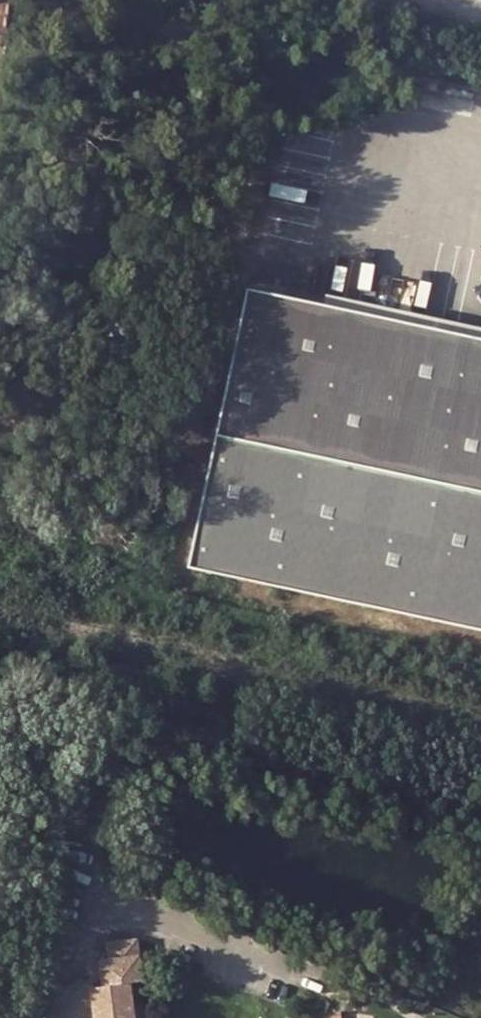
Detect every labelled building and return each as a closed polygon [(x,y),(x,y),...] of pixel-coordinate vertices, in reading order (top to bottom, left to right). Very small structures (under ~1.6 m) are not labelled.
[(246,290),(214,437),(480,494),(480,341),(246,290)] [(187,567),(480,630),(480,494),(214,437),(187,567)] [(125,982),(138,980),(134,954),(132,937),(103,940),(105,957),(97,958),(101,985),(86,987),(91,1017),(130,1017),(125,982)]
